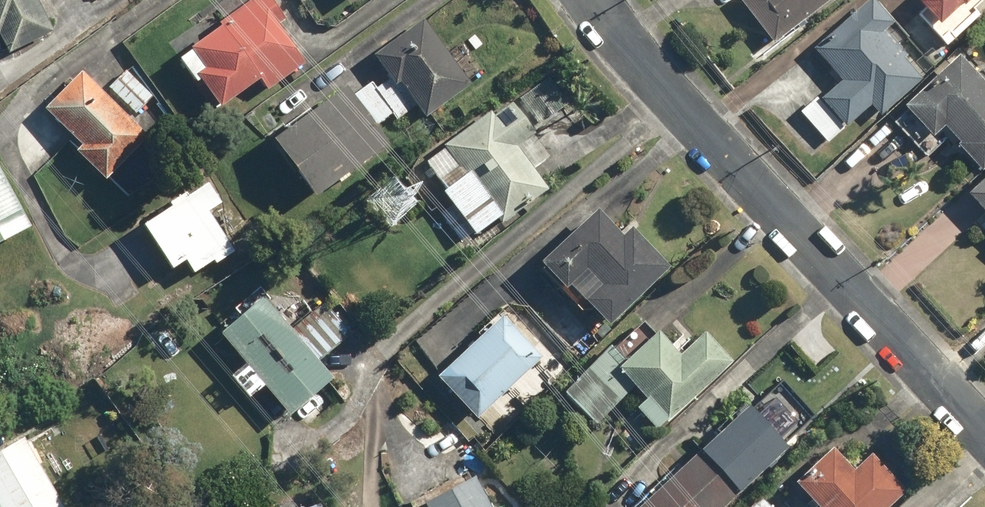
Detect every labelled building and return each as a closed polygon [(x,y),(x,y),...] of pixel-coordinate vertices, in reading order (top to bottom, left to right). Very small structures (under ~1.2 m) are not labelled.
[(38,0),(0,0),(0,42),(6,55),(53,31),(38,0)] [(276,0),(253,0),(178,57),(218,110),(261,77),(272,91),(307,64),(278,25),(288,18),(276,0)] [(777,41),(832,0),(746,0),(777,41)] [(843,79),(823,99),(818,94),(800,112),(830,144),(870,105),(883,118),(926,77),(883,33),(897,20),(876,0),(870,0),(817,52),(843,79)] [(919,1),(926,9),(921,13),(949,45),(982,15),(977,9),(984,1),(984,0),(920,0),(919,1)] [(471,82),(423,18),(373,54),(393,81),(400,76),(428,113),(471,82)] [(962,54),(905,105),(908,109),(895,120),(928,156),(953,134),(984,169),(984,168),(984,79),(962,54)] [(154,97),(125,69),(109,86),(137,114),(154,97)] [(79,156),(107,182),(151,136),(81,71),(48,106),(89,145),(79,156)] [(551,74),(520,98),(540,124),(571,100),(551,74)] [(389,144),(346,84),(273,137),(316,197),(389,144)] [(493,116),(492,113),(425,160),(477,234),(502,216),(505,221),(551,188),(535,166),(553,153),(516,100),(493,116)] [(0,166),(0,246),(33,229),(0,166)] [(228,201),(211,176),(143,222),(175,269),(191,258),(201,274),(238,248),(213,211),(228,201)] [(966,198),(984,218),(984,180),(966,198)] [(624,235),(601,208),(541,264),(588,314),(593,309),(609,325),(673,265),(635,225),(624,235)] [(336,381),(265,296),(211,342),(225,359),(238,348),(295,416),(336,381)] [(542,363),(501,318),(438,376),(479,420),(542,363)] [(736,361),(708,331),(683,354),(661,331),(620,369),(648,399),(637,409),(658,432),(736,361)] [(794,445),(757,405),(704,452),(741,492),(794,445)] [(26,438),(0,453),(0,506),(67,506),(26,438)] [(797,480),(821,506),(898,506),(914,494),(877,451),(858,468),(838,445),(797,480)] [(689,457),(634,506),(725,506),(731,502),(689,457)] [(477,478),(426,504),(428,506),(492,506),(477,478)] [(762,497),(752,506),(772,506),(762,497)]
